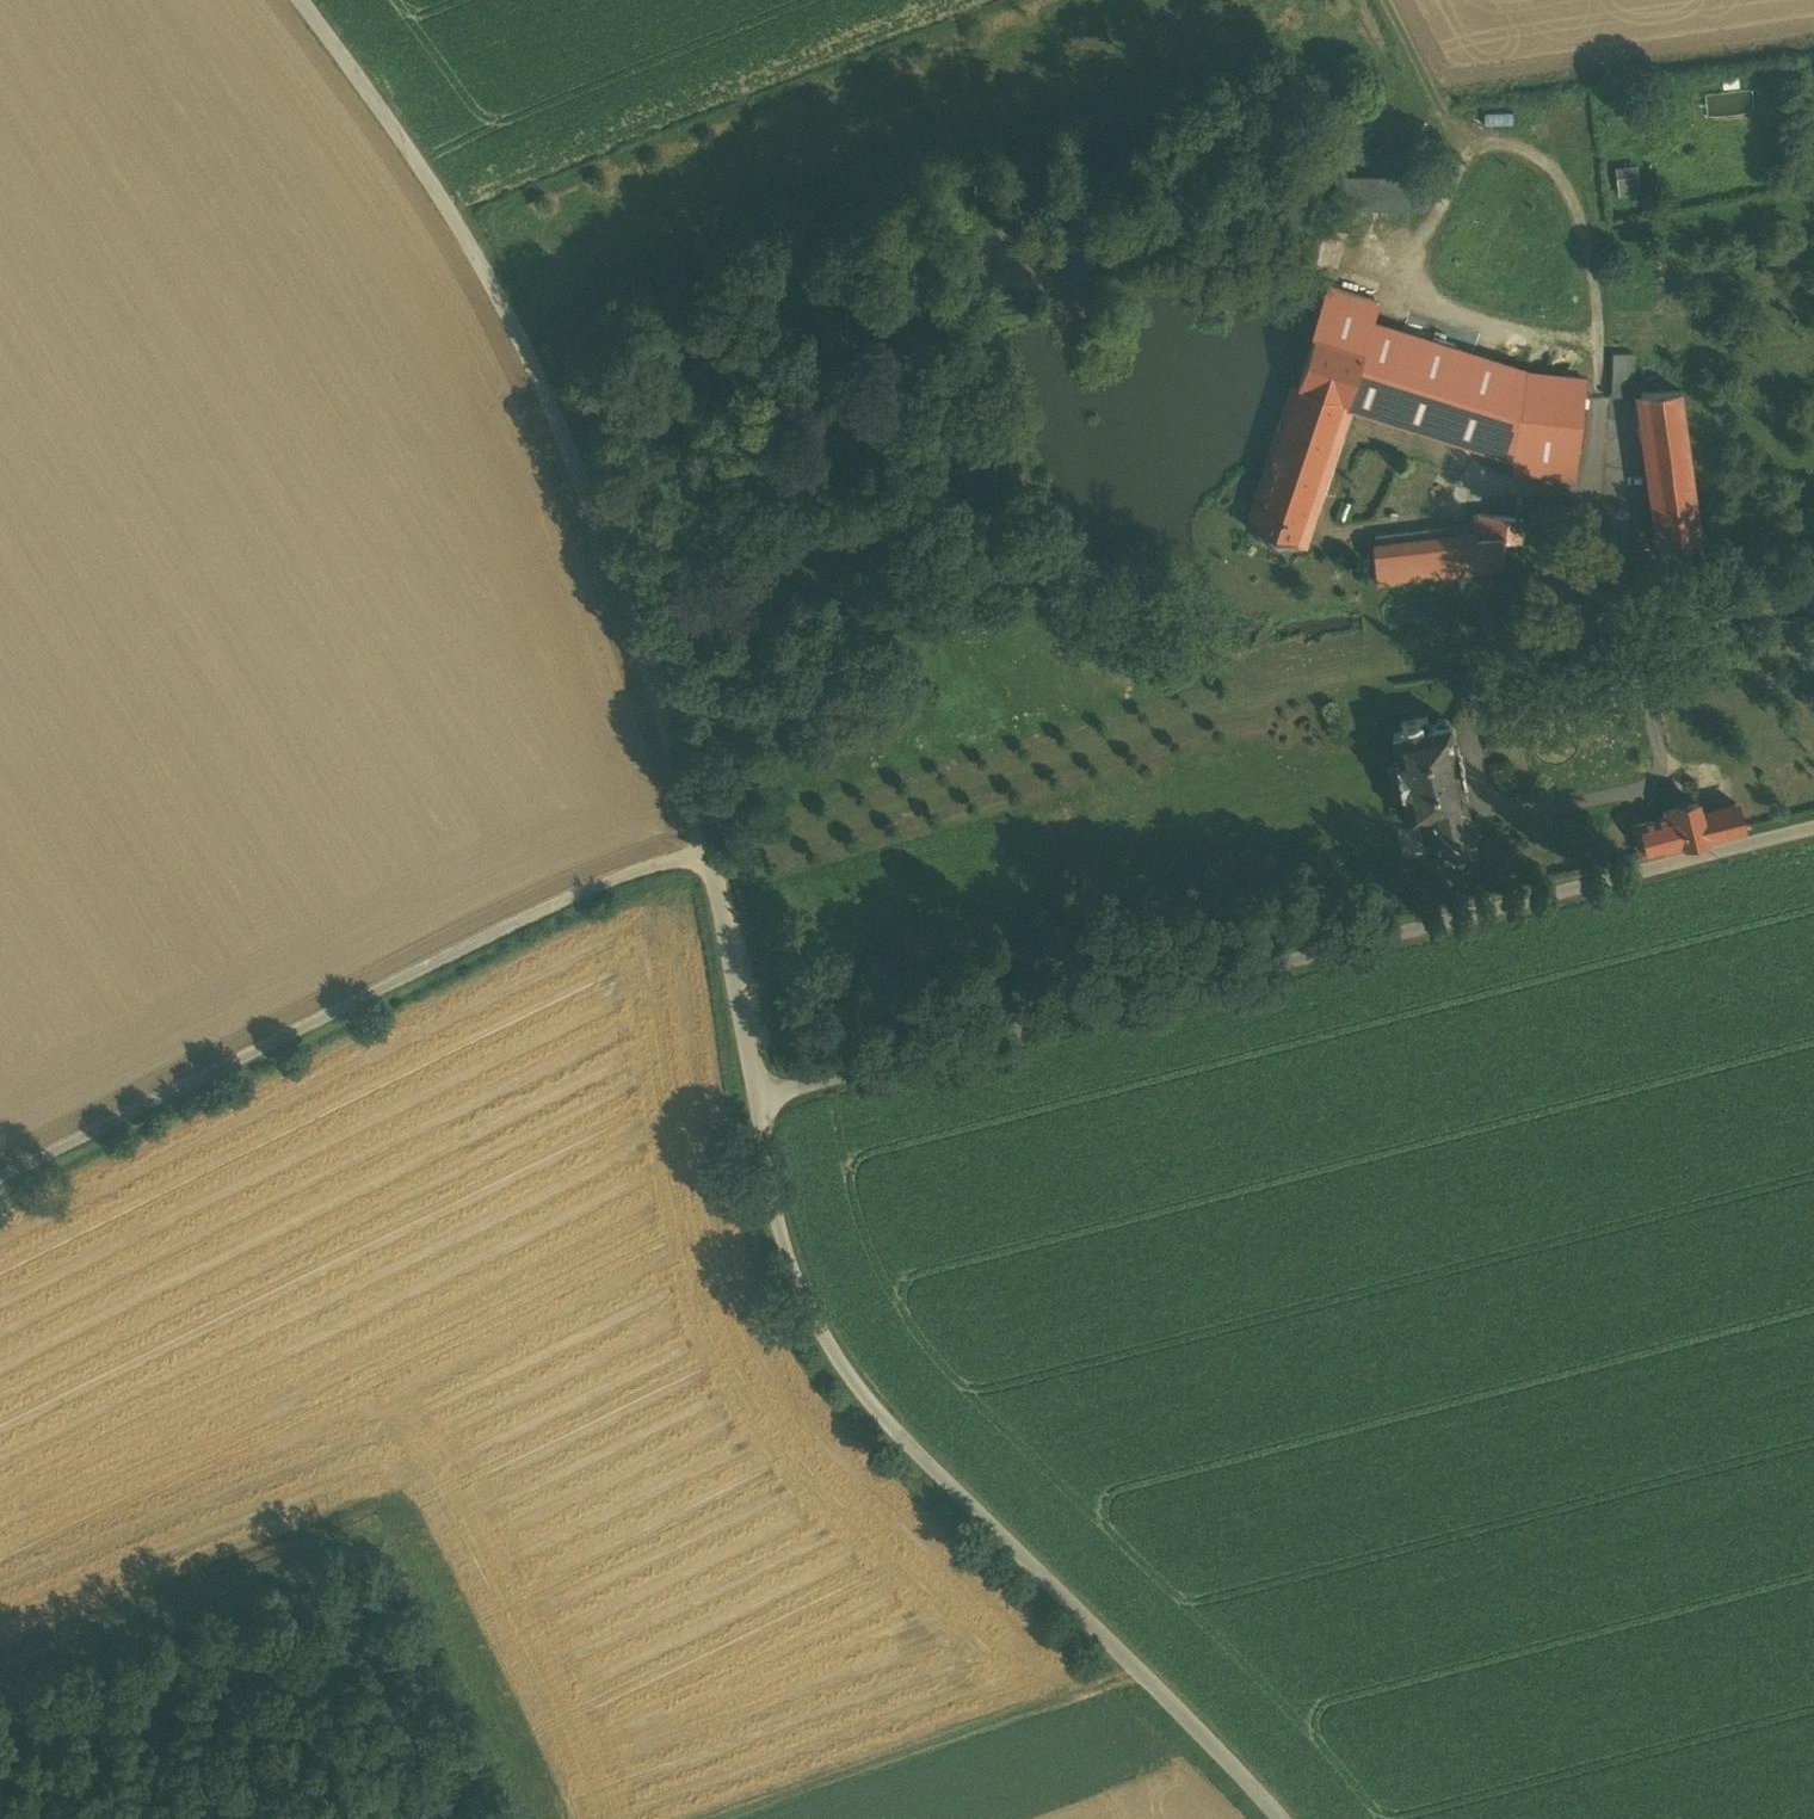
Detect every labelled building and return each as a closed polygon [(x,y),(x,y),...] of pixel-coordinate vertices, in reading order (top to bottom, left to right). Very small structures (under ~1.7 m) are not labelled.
[(1755,112),(1754,88),(1707,90),(1708,114),(1755,112)] [(1642,163),(1619,164),(1621,193),(1644,192),(1642,163)] [(1424,177),(1344,177),(1343,204),(1424,204),(1424,177)] [(1373,311),(1327,296),(1315,333),(1361,347),(1369,322),(1373,311)] [(1523,370),(1369,322),(1361,347),(1344,400),(1512,454),(1575,462),(1582,394),(1518,396),(1523,370)] [(1315,333),(1251,529),(1297,542),(1344,401),(1344,400),(1361,347),(1315,333)] [(1632,351),(1612,351),(1611,393),(1631,392),(1632,351)] [(1584,378),(1523,370),(1518,396),(1582,394),(1584,378)] [(1681,390),(1641,392),(1661,546),(1702,541),(1681,390)] [(1375,550),(1377,580),(1503,569),(1501,543),(1517,541),(1519,518),(1471,513),(1473,541),(1375,550)] [(1438,719),(1435,723),(1429,725),(1427,716),(1401,722),(1403,730),(1393,733),(1394,738),(1392,738),(1396,756),(1398,756),(1398,759),(1388,761),(1395,793),(1405,790),(1406,793),(1404,794),(1408,811),(1409,810),(1411,816),(1428,812),(1438,855),(1476,847),(1461,777),(1465,777),(1458,745),(1454,746),(1452,734),(1455,730),(1453,723),(1445,717),(1438,719)] [(1697,802),(1668,809),(1669,816),(1632,825),(1640,854),(1743,828),(1737,803),(1700,813),(1697,802)]
